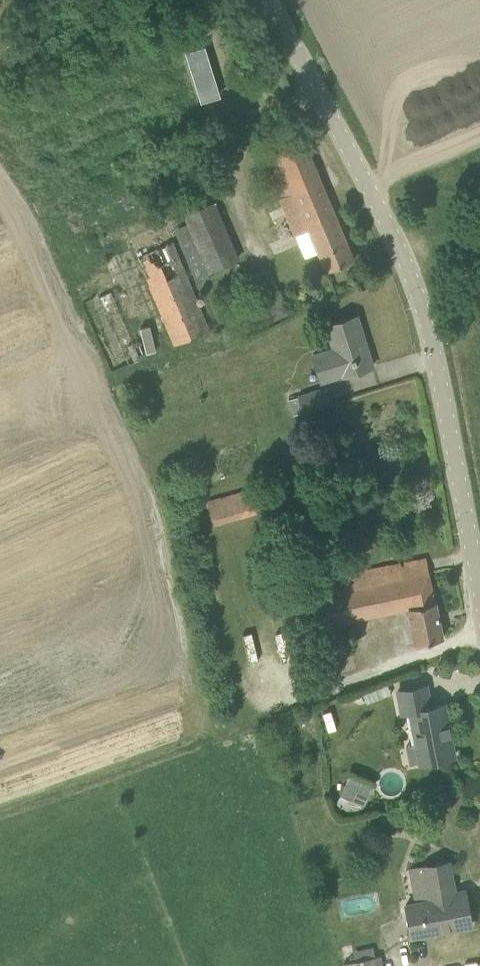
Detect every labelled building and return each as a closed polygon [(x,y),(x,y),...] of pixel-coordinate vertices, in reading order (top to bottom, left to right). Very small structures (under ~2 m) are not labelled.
[(270,173),(296,235),(305,257),(318,252),(326,271),(355,259),(301,130),(265,145),(275,171),(270,173)] [(138,256),(170,331),(176,344),(209,330),(172,242),(138,256)] [(82,303),(112,371),(145,357),(139,341),(133,343),(112,291),(82,303)] [(279,291),(273,294),(257,300),(266,323),(288,315),(279,291)] [(343,375),(373,366),(357,315),(327,325),(334,348),(313,354),(321,381),(342,374),(343,375)] [(326,387),(299,396),(288,399),(292,415),(304,411),(331,403),(326,387)] [(254,487),(208,500),(215,525),(260,512),(254,487)] [(313,627),(327,624),(409,607),(416,643),(443,637),(426,557),(318,579),(321,592),(306,595),(313,627)] [(425,762),(454,756),(444,703),(430,706),(426,685),(398,690),(402,713),(410,711),(417,745),(422,744),(425,762)] [(412,936),(472,925),(465,890),(455,892),(449,861),(423,866),(430,900),(406,904),(412,936)] [(345,965),(382,965),(379,955),(344,963),(345,965)]
